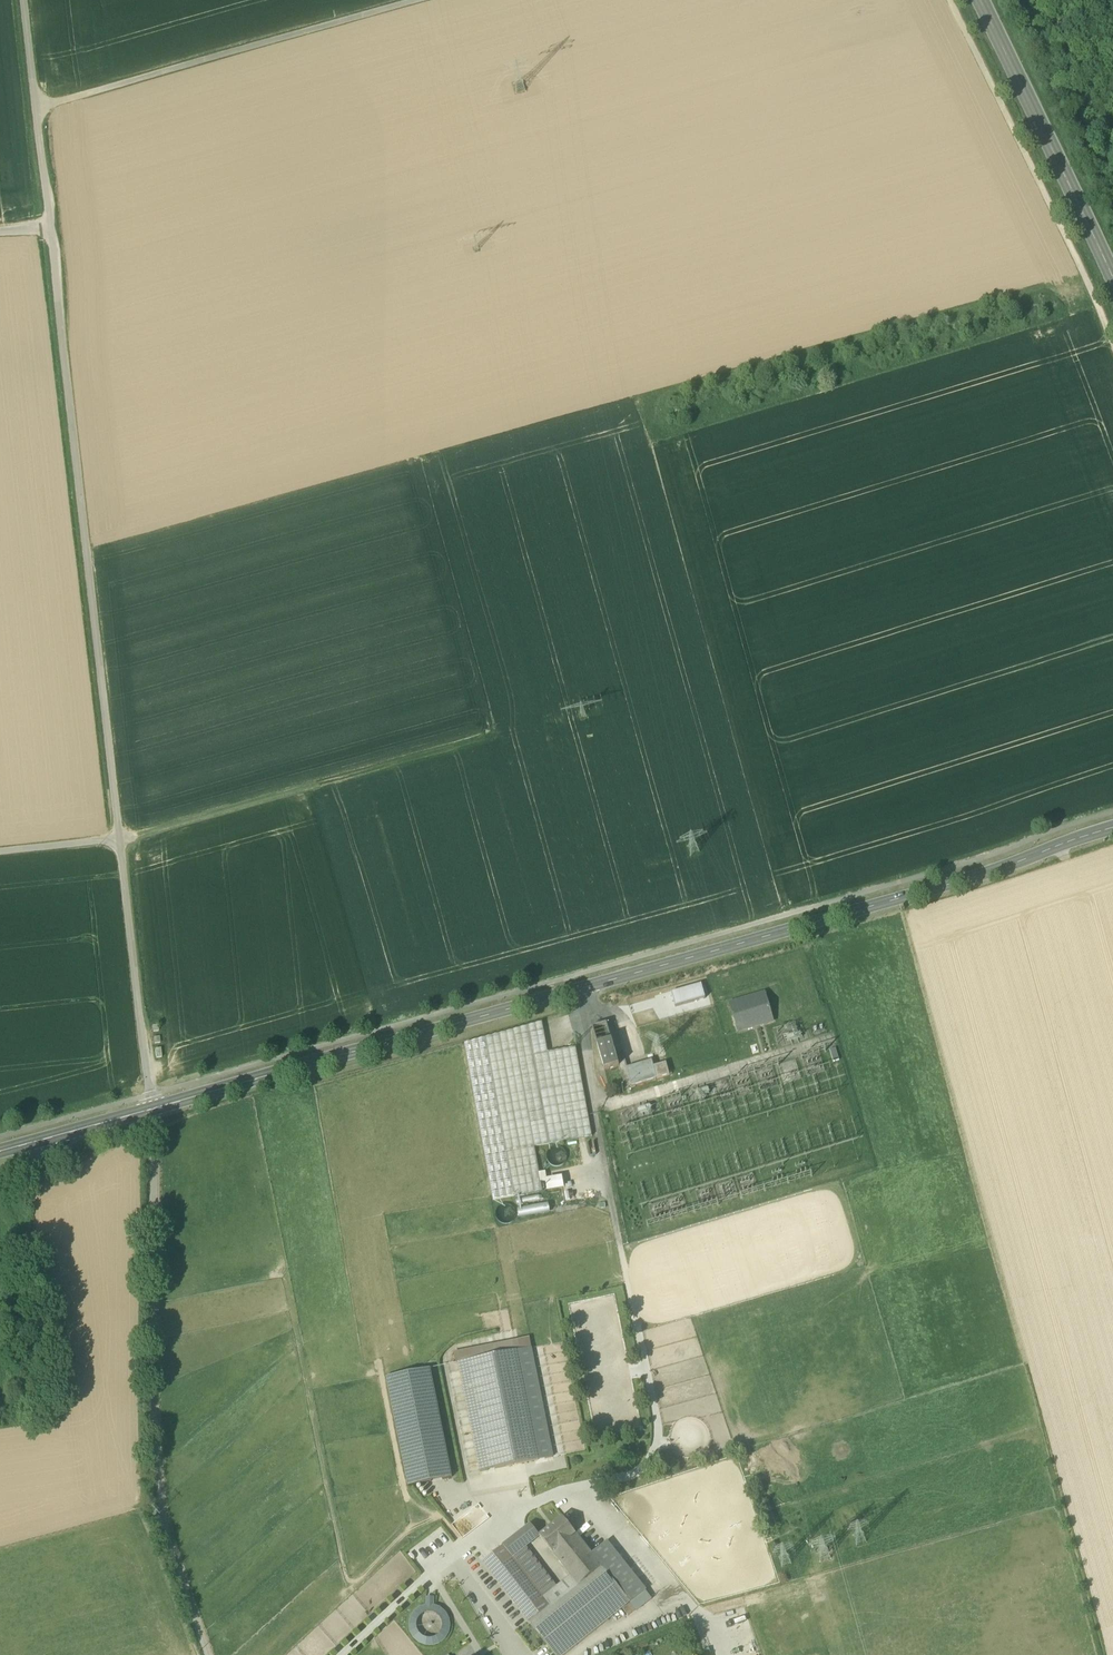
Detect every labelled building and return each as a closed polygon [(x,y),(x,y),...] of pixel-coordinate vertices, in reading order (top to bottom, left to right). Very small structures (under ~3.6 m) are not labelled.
[(701,985),(671,993),(675,1007),(705,999),(701,985)] [(730,1004),(738,1032),(774,1021),(765,994),(730,1004)] [(539,1173),(535,1147),(532,1148),(528,1124),(532,1123),(531,1117),(544,1114),(539,1091),(540,1091),(533,1056),(548,1053),(542,1023),(464,1044),(493,1200),(543,1191),(541,1182),(539,1173)] [(597,1045),(604,1070),(619,1066),(616,1054),(612,1041),(607,1024),(592,1028),(597,1045)] [(620,1037),(624,1050),(635,1047),(631,1033),(620,1037)] [(644,1047),(655,1045),(654,1039),(647,1040),(646,1033),(641,1034),(644,1047)] [(528,1124),(532,1148),(535,1147),(592,1136),(576,1048),(548,1053),(533,1056),(540,1091),(539,1091),(544,1114),(531,1117),(532,1123),(528,1124)] [(829,1051),(832,1063),(839,1061),(835,1049),(829,1051)] [(630,1080),(632,1087),(657,1079),(654,1067),(652,1061),(627,1068),(626,1068),(630,1080)] [(654,1067),(657,1079),(670,1075),(666,1063),(654,1067)] [(547,1155),(547,1159),(548,1162),(551,1165),(555,1167),(559,1167),(563,1165),(565,1162),(567,1159),(567,1155),(565,1151),(562,1148),(559,1147),(555,1147),(551,1148),(548,1151),(547,1155)] [(561,1178),(547,1181),(549,1190),(562,1187),(561,1178)] [(539,1195),(516,1199),(516,1201),(516,1203),(516,1204),(517,1206),(540,1202),(541,1200),(541,1198),(540,1196),(539,1195)] [(548,1203),(518,1208),(517,1212),(518,1215),(519,1218),(550,1212),(550,1210),(550,1206),(548,1203)] [(496,1212),(496,1216),(497,1220),(500,1223),(504,1224),(508,1224),(512,1222),(514,1220),(516,1216),(516,1212),(514,1208),(511,1205),(508,1204),(504,1204),(500,1206),(497,1208),(496,1212)] [(455,1363),(458,1363),(473,1360),(517,1352),(531,1348),(529,1337),(453,1353),(455,1363)] [(531,1348),(517,1352),(538,1461),(553,1458),(531,1348)] [(458,1363),(480,1472),(495,1469),(538,1461),(517,1352),(473,1360),(458,1363)] [(387,1377),(408,1487),(452,1478),(430,1369),(387,1377)] [(540,1536),(553,1553),(576,1534),(563,1518),(540,1536)] [(523,1530),(532,1542),(540,1536),(530,1524),(523,1529),(523,1530)] [(526,1547),(532,1542),(523,1530),(516,1535),(526,1547)] [(553,1553),(571,1575),(579,1586),(602,1568),(592,1554),(576,1534),(553,1553)] [(531,1625),(579,1586),(571,1575),(557,1587),(526,1547),(516,1535),(503,1545),(482,1561),(491,1574),(531,1625)] [(603,1568),(630,1603),(645,1591),(607,1542),(592,1554),(602,1568),(603,1568)] [(602,1568),(579,1586),(531,1625),(555,1654),(564,1654),(622,1609),(630,1603),(603,1568),(602,1568)] [(652,1600),(645,1591),(630,1603),(636,1610),(637,1612),(652,1600)] [(434,1598),(434,1597),(426,1598),(426,1606),(421,1607),(415,1611),(409,1622),(410,1630),(414,1638),(419,1643),(425,1646),(432,1646),(441,1643),(447,1637),(450,1628),(447,1615),(443,1610),(434,1606),(434,1598)] [(628,1616),(636,1610),(630,1603),(622,1609),(628,1616)]
